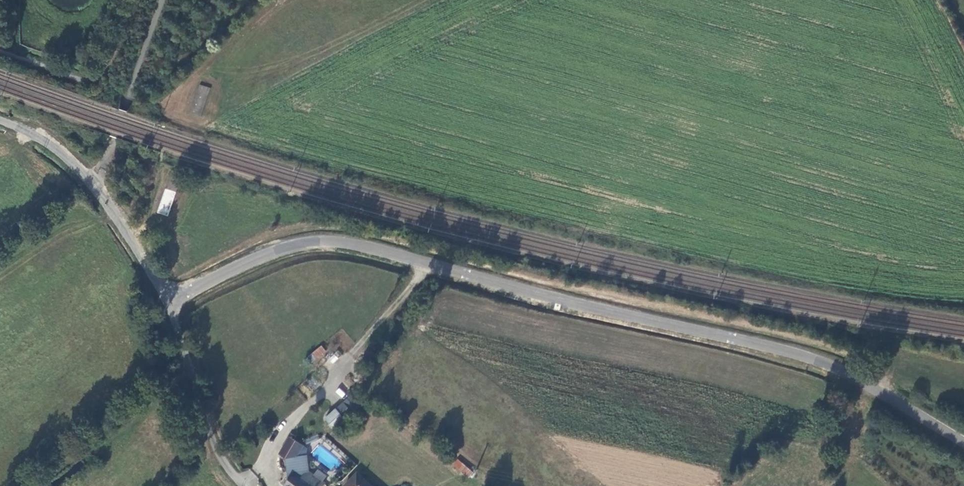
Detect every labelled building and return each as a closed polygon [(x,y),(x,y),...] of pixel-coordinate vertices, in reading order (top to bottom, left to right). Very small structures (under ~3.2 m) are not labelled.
[(199,84),(190,112),(201,116),(210,88),(199,84)] [(183,171),(172,168),(158,212),(169,215),(183,171)] [(308,356),(315,364),(327,352),(321,345),(308,356)] [(344,418),(336,409),(327,418),(335,427),(344,418)] [(310,459),(297,447),(287,458),(300,470),(310,459)] [(457,458),(451,464),(467,479),(473,472),(457,458)] [(324,482),(307,471),(302,478),(294,473),(284,485),(321,485),(324,482)] [(358,472),(346,485),(348,485),(373,485),(358,472)]
